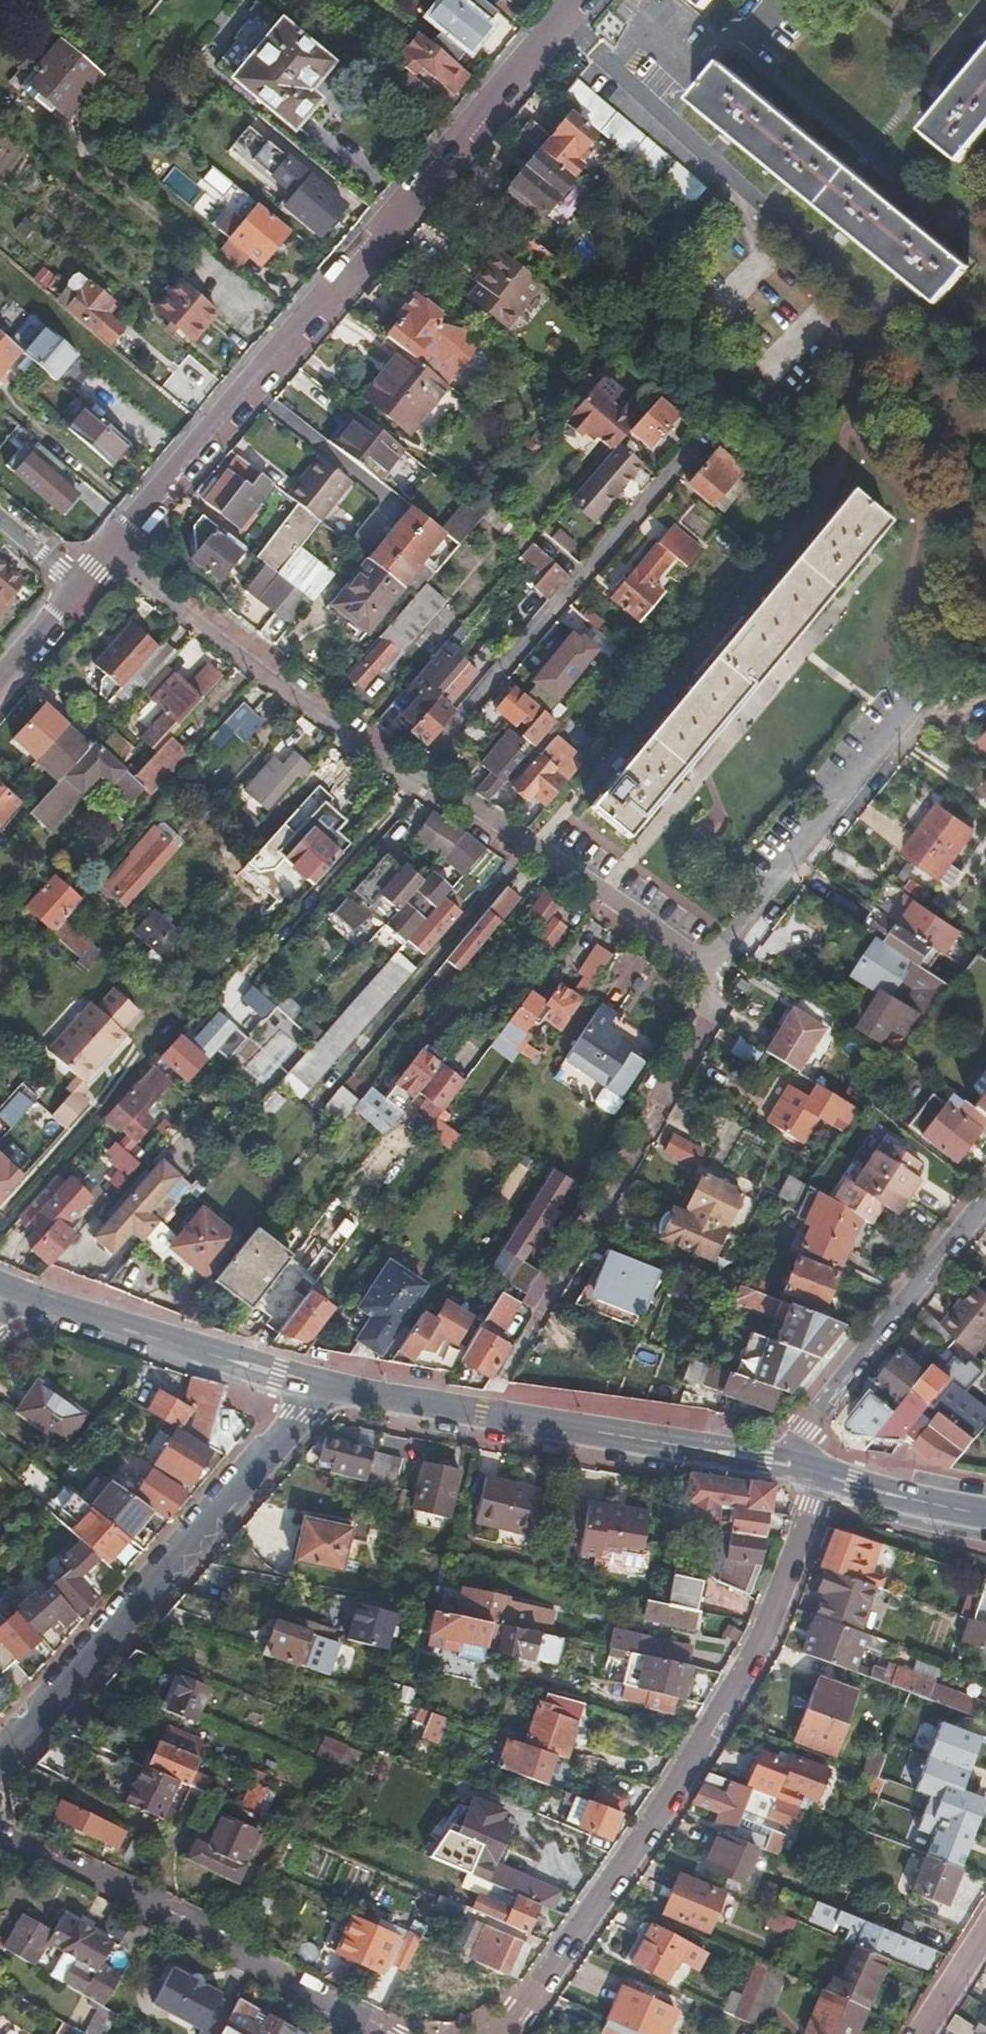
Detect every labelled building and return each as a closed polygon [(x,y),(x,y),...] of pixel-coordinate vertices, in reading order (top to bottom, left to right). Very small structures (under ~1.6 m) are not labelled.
[(500,15),(483,0),(470,0),(465,7),(457,0),(446,0),(428,21),(442,34),(432,46),(457,66),(467,54),(471,56),(494,29),(490,27),(500,15)] [(702,9),(709,0),(692,0),(702,9)] [(218,66),(292,128),(316,100),(305,91),(330,62),(265,9),(254,22),(250,20),(245,23),(239,31),(235,41),(237,42),(218,66)] [(459,88),(470,76),(457,66),(432,46),(411,28),(400,42),(405,47),(402,51),(392,43),(384,52),(408,71),(415,76),(422,69),(444,87),(448,82),(458,90),(459,88)] [(102,76),(78,56),(60,41),(35,69),(42,76),(30,89),(66,120),(102,76)] [(921,131),(959,162),(985,129),(985,52),(921,131)] [(967,266),(722,64),(691,103),(935,304),(967,266)] [(424,105),(434,93),(415,76),(408,71),(398,83),(424,105)] [(550,80),(543,88),(557,100),(574,113),(597,133),(688,209),(706,189),(575,80),(564,92),(550,80)] [(530,119),(518,133),(538,149),(572,178),(582,166),(574,160),(594,136),(597,133),(574,113),(571,117),(570,117),(569,118),(565,117),(556,127),(558,130),(553,137),(530,119)] [(320,237),(345,207),(249,127),(234,145),(294,196),(285,208),(320,237)] [(572,178),(538,149),(525,166),(561,196),(574,179),(572,178)] [(530,201),(546,214),(561,196),(525,166),(510,184),(530,201)] [(234,186),(217,171),(206,183),(224,198),(234,186)] [(521,213),(530,201),(510,184),(500,196),(521,213)] [(290,233),(259,206),(244,224),(234,215),(231,213),(217,229),(230,240),(250,258),(261,268),(290,233)] [(494,235),(510,248),(570,297),(581,283),(504,220),(492,233),(494,235)] [(494,235),(488,243),(499,252),(504,256),(510,248),(494,235)] [(238,273),(250,258),(230,240),(217,255),(238,273)] [(504,328),(540,285),(522,270),(514,264),(504,256),(499,252),(475,283),(479,287),(469,300),(504,328)] [(514,264),(522,270),(525,267),(517,261),(514,264)] [(28,277),(46,292),(51,287),(33,271),(28,277)] [(65,309),(94,333),(106,318),(100,313),(110,301),(78,274),(70,276),(65,282),(66,289),(75,297),(65,309)] [(193,341),(216,314),(180,283),(157,311),(193,341)] [(399,320),(385,336),(401,348),(402,349),(447,385),(457,373),(456,370),(457,369),(458,369),(458,368),(459,368),(459,367),(460,367),(461,366),(462,365),(463,365),(463,364),(464,364),(464,363),(465,363),(465,362),(466,362),(466,361),(467,361),(467,360),(468,360),(468,359),(469,359),(469,358),(470,357),(470,356),(471,356),(471,355),(472,354),(472,353),(473,352),(473,351),(473,350),(474,350),(474,349),(474,348),(475,347),(475,346),(475,345),(476,344),(476,343),(463,337),(465,332),(418,294),(408,306),(409,315),(403,323),(399,320)] [(35,339),(45,327),(36,319),(24,333),(13,347),(19,352),(23,354),(35,339)] [(54,382),(77,354),(45,327),(35,339),(23,354),(37,366),(54,382)] [(19,352),(13,347),(0,335),(0,375),(19,352)] [(447,385),(402,349),(363,397),(409,433),(447,385)] [(588,428),(612,448),(618,442),(628,430),(634,422),(609,402),(619,390),(602,376),(595,384),(577,404),(566,417),(584,433),(588,428)] [(675,416),(654,399),(634,422),(628,430),(648,447),(675,416)] [(109,466),(128,445),(86,409),(68,430),(109,466)] [(357,414),(332,444),(377,481),(403,449),(357,414)] [(525,447),(535,454),(547,440),(537,432),(525,447)] [(757,460),(723,433),(711,447),(716,451),(688,484),(713,504),(740,472),(754,484),(767,468),(757,460)] [(595,518),(641,462),(618,442),(612,448),(571,497),(595,518)] [(298,506),(316,520),(347,478),(317,454),(285,495),(298,506)] [(238,458),(202,503),(236,528),(240,523),(244,527),(254,514),(250,511),(271,484),(238,458)] [(482,486),(470,501),(484,513),(489,507),(496,499),(482,486)] [(889,520),(853,490),(591,806),(628,836),(889,520)] [(297,550),(298,551),(319,523),(316,520),(298,506),(257,560),(264,565),(277,575),(297,550)] [(410,506),(367,560),(369,561),(398,584),(402,587),(413,596),(435,570),(420,558),(436,537),(441,531),(410,506)] [(522,554),(532,544),(489,507),(484,513),(479,518),(522,554)] [(244,550),(194,511),(185,522),(195,531),(199,525),(213,536),(193,562),(218,582),(244,550)] [(685,567),(699,550),(670,526),(610,598),(638,622),(661,594),(649,583),(672,556),(685,567)] [(549,539),(554,533),(546,527),(541,532),(549,539)] [(436,537),(452,550),(458,544),(441,531),(436,537)] [(564,551),(567,554),(574,544),(560,532),(554,533),(549,539),(564,551)] [(509,569),(532,588),(554,563),(532,544),(522,554),(509,569)] [(293,588),(273,614),(289,626),(329,577),(298,551),(297,550),(277,575),(280,578),(293,588)] [(10,598),(23,583),(5,568),(11,561),(0,551),(0,590),(10,598)] [(366,630),(402,587),(398,584),(369,561),(333,605),(352,619),(347,626),(352,631),(348,639),(355,644),(366,630)] [(554,563),(532,588),(547,601),(568,576),(554,563)] [(257,600),(273,614),(293,588),(280,578),(277,575),(264,565),(244,590),(257,600)] [(10,598),(0,590),(0,614),(8,605),(6,603),(10,598)] [(402,609),(377,638),(380,640),(348,678),(361,690),(404,639),(398,633),(412,617),(402,609)] [(597,630),(577,612),(561,631),(582,649),(588,641),(597,630)] [(120,689),(158,647),(131,623),(94,665),(120,689)] [(588,641),(608,658),(618,647),(597,630),(588,641)] [(582,649),(561,631),(535,662),(558,681),(584,650),(582,649)] [(161,667),(175,652),(163,641),(158,647),(120,689),(116,693),(122,699),(128,704),(139,691),(161,667)] [(400,717),(412,727),(460,671),(438,652),(410,684),(420,693),(414,700),(400,717)] [(412,727),(408,731),(425,745),(452,713),(445,707),(475,670),(467,664),(460,671),(412,727)] [(186,689),(173,677),(151,701),(164,713),(139,740),(151,751),(218,678),(206,667),(186,689)] [(173,677),(161,667),(139,691),(151,701),(173,677)] [(410,684),(403,691),(414,700),(420,693),(410,684)] [(544,717),(511,690),(496,708),(514,723),(519,718),(533,729),(544,717)] [(146,702),(136,718),(149,727),(159,711),(146,702)] [(234,732),(252,712),(241,703),(223,724),(234,732)] [(469,725),(495,734),(503,724),(489,720),(494,714),(485,707),(469,725)] [(263,723),(252,712),(234,732),(246,742),(263,723)] [(34,760),(35,759),(51,741),(25,717),(8,736),(34,760)] [(35,759),(58,780),(78,758),(89,745),(79,736),(67,724),(51,741),(35,759)] [(475,793),(489,803),(524,759),(515,752),(523,742),(508,730),(481,763),(493,773),(475,793)] [(129,750),(112,736),(103,745),(121,761),(129,750)] [(142,789),(149,795),(182,759),(164,744),(134,777),(132,780),(94,746),(81,761),(78,758),(58,780),(40,801),(28,815),(47,831),(98,776),(129,804),(142,789)] [(532,795),(547,808),(567,783),(561,777),(571,765),(547,745),(512,788),(528,801),(529,799),(532,795)] [(301,778),(311,767),(305,761),(294,752),(282,766),(273,758),(245,789),(254,797),(265,806),(295,773),(301,778)] [(572,791),(566,787),(552,804),(557,809),(572,791)] [(19,804),(0,788),(0,825),(19,804)] [(529,799),(544,811),(547,808),(532,795),(529,799)] [(92,816),(95,818),(113,835),(123,824),(108,811),(105,815),(99,809),(92,816)] [(299,868),(314,881),(341,851),(311,824),(293,809),(266,838),(277,848),(285,854),(299,868)] [(971,833),(936,809),(904,856),(938,880),(971,833)] [(444,819),(430,810),(413,838),(425,847),(444,819)] [(444,819),(425,847),(440,859),(463,832),(447,821),(444,819)] [(463,832),(440,859),(449,866),(472,841),(469,838),(463,832)] [(133,853),(134,854),(142,861),(156,846),(147,838),(133,853)] [(142,861),(134,854),(118,872),(125,879),(112,894),(123,904),(173,848),(163,839),(156,846),(142,861)] [(472,841),(449,866),(461,876),(483,850),(478,846),(472,841)] [(379,896),(396,910),(422,880),(403,865),(401,869),(383,854),(351,890),(370,906),(379,896)] [(393,935),(403,942),(409,936),(414,929),(444,895),(449,890),(429,872),(422,880),(396,910),(383,925),(393,935)] [(51,932),(62,921),(79,902),(52,878),(25,908),(51,932)] [(959,932),(884,881),(868,905),(899,926),(934,949),(944,956),(959,932)] [(506,886),(443,961),(457,972),(471,955),(464,950),(482,929),(487,933),(505,912),(501,908),(514,892),(506,886)] [(549,890),(546,888),(529,911),(545,924),(552,916),(564,900),(549,890)] [(351,935),(369,913),(347,895),(329,916),(351,935)] [(444,895),(414,929),(419,933),(425,926),(436,935),(459,908),(444,895)] [(152,947),(170,927),(151,912),(134,931),(152,947)] [(552,916),(545,924),(533,940),(546,949),(564,925),(552,916)] [(914,964),(920,968),(934,949),(899,926),(890,919),(876,938),(886,945),(896,951),(914,964)] [(79,957),(90,945),(76,933),(62,921),(51,932),(79,957)] [(351,947),(358,953),(377,932),(369,925),(351,947)] [(162,956),(179,937),(170,927),(152,947),(162,956)] [(403,942),(397,949),(415,965),(427,952),(418,944),(409,936),(403,942)] [(538,995),(530,989),(506,1023),(499,1032),(491,1042),(514,1058),(521,1048),(527,1039),(544,1014),(562,1026),(567,1019),(580,999),(611,954),(596,944),(565,989),(560,986),(551,999),(546,996),(538,995)] [(74,963),(84,972),(100,955),(90,945),(79,957),(74,963)] [(397,949),(316,1041),(289,1072),(308,1088),(341,1049),(343,1048),(415,965),(397,949)] [(920,968),(914,964),(896,951),(887,965),(878,959),(864,981),(881,992),(859,1028),(881,1043),(893,1029),(905,1038),(917,1018),(925,1023),(951,989),(920,968)] [(75,1076),(79,1080),(140,1013),(135,1008),(151,989),(141,980),(124,965),(117,973),(107,984),(104,980),(44,1048),(47,1051),(64,1066),(75,1076)] [(292,1019),(302,1008),(286,995),(276,1006),(292,1019)] [(626,1087),(647,1054),(606,1025),(614,1013),(598,1002),(563,1055),(622,1094),(626,1087)] [(822,1031),(791,1011),(766,1050),(796,1070),(822,1031)] [(478,1037),(489,1045),(491,1042),(499,1032),(506,1023),(495,1015),(478,1037)] [(212,1042),(217,1046),(232,1030),(222,1021),(207,1038),(212,1042)] [(244,1065),(262,1084),(299,1049),(281,1030),(244,1065)] [(179,1035),(161,1056),(174,1068),(186,1078),(204,1058),(200,1055),(193,1048),(179,1035)] [(764,1052),(737,1036),(729,1050),(756,1066),(764,1052)] [(545,1052),(551,1043),(547,1040),(541,1049),(545,1052)] [(206,1059),(217,1046),(212,1042),(200,1055),(204,1058),(206,1059)] [(370,1086),(360,1099),(392,1124),(411,1100),(418,1090),(440,1061),(444,1056),(424,1042),(383,1096),(370,1086)] [(890,1045),(885,1052),(897,1060),(902,1053),(890,1045)] [(464,1079),(440,1061),(418,1090),(431,1100),(424,1110),(436,1118),(443,1108),(464,1079)] [(153,1064),(108,1116),(121,1127),(133,1136),(162,1102),(152,1093),(167,1076),(153,1064)] [(985,1117),(985,1073),(974,1088),(980,1099),(974,1107),(985,1117)] [(75,1088),(80,1093),(86,1086),(81,1081),(79,1080),(75,1076),(64,1088),(69,1094),(75,1088)] [(184,1092),(193,1099),(202,1090),(193,1082),(184,1092)] [(344,1119),(359,1099),(342,1085),(326,1105),(344,1119)] [(857,1109),(839,1098),(817,1085),(809,1097),(789,1085),(767,1122),(803,1143),(819,1116),(844,1130),(857,1109)] [(52,1114),(67,1126),(89,1101),(82,1095),(80,1093),(75,1088),(69,1094),(52,1114)] [(275,1088),(257,1108),(268,1117),(285,1097),(275,1088)] [(11,1125),(31,1102),(19,1091),(0,1112),(0,1115),(11,1125)] [(966,1102),(964,1106),(952,1097),(921,1137),(956,1163),(985,1123),(985,1117),(974,1107),(973,1107),(966,1102)] [(427,1130),(450,1148),(460,1134),(442,1121),(449,1111),(443,1108),(436,1118),(427,1130)] [(46,1120),(60,1133),(67,1126),(52,1114),(49,1116),(46,1120)] [(701,1149),(671,1134),(663,1150),(693,1164),(701,1149)] [(883,1139),(875,1152),(879,1155),(888,1142),(883,1139)] [(120,1141),(103,1149),(112,1166),(128,1157),(120,1141)] [(879,1155),(875,1152),(919,1186),(921,1183),(912,1177),(921,1165),(888,1142),(879,1155)] [(523,1151),(518,1159),(529,1166),(534,1169),(539,1161),(523,1151)] [(845,1180),(832,1199),(837,1203),(861,1219),(870,1225),(883,1206),(898,1217),(919,1186),(875,1152),(863,1168),(852,1161),(841,1177),(845,1180)] [(8,1162),(0,1155),(0,1171),(8,1162)] [(130,1232),(141,1242),(155,1226),(190,1186),(160,1160),(92,1238),(111,1255),(130,1232)] [(22,1175),(15,1168),(8,1162),(0,1171),(0,1200),(22,1175)] [(571,1180),(553,1168),(490,1266),(501,1272),(499,1276),(507,1281),(515,1270),(514,1269),(541,1227),(546,1230),(558,1211),(553,1208),(571,1180)] [(56,1218),(61,1212),(83,1186),(71,1176),(65,1182),(53,1173),(15,1215),(27,1225),(31,1220),(44,1231),(31,1247),(56,1218)] [(673,1207),(672,1208),(718,1228),(724,1230),(741,1195),(702,1174),(690,1198),(685,1195),(678,1209),(673,1207)] [(861,1219),(837,1203),(820,1195),(812,1211),(818,1213),(802,1247),(841,1265),(861,1219)] [(155,1226),(141,1242),(160,1257),(170,1247),(204,1274),(236,1236),(202,1208),(173,1243),(155,1226)] [(718,1228),(672,1208),(659,1235),(699,1254),(705,1243),(716,1249),(724,1230),(718,1228)] [(80,1228),(61,1212),(56,1218),(31,1247),(49,1262),(74,1235),(80,1228)] [(253,1231),(217,1276),(255,1304),(281,1271),(286,1263),(289,1260),(276,1250),(253,1231)] [(111,1255),(92,1238),(90,1241),(109,1257),(111,1255)] [(705,1243),(699,1254),(710,1259),(716,1249),(705,1243)] [(608,1251),(593,1277),(621,1287),(648,1297),(659,1271),(621,1256),(608,1251)] [(382,1349),(424,1281),(391,1260),(361,1305),(373,1314),(360,1336),(382,1349)] [(838,1275),(797,1260),(786,1292),(825,1308),(838,1275)] [(693,1272),(677,1266),(666,1295),(682,1302),(693,1272)] [(647,1301),(648,1297),(621,1287),(593,1277),(576,1305),(633,1328),(637,1317),(641,1318),(647,1301)] [(756,1293),(766,1296),(770,1287),(758,1283),(756,1293)] [(979,1287),(959,1313),(954,1310),(942,1326),(953,1336),(956,1340),(970,1353),(973,1356),(985,1340),(985,1293),(979,1287)] [(752,1291),(743,1288),(738,1301),(774,1316),(780,1302),(766,1296),(756,1293),(752,1291)] [(309,1290),(279,1331),(305,1340),(309,1338),(331,1306),(309,1290)] [(461,1358),(491,1377),(509,1347),(484,1330),(488,1324),(500,1331),(519,1301),(513,1297),(504,1291),(502,1290),(461,1358)] [(422,1311),(397,1348),(413,1359),(414,1359),(422,1346),(432,1349),(442,1333),(455,1342),(458,1337),(474,1312),(449,1296),(437,1314),(425,1306),(422,1311)] [(650,1302),(647,1301),(641,1318),(637,1317),(633,1328),(639,1330),(650,1302)] [(791,1306),(780,1302),(774,1316),(785,1321),(791,1306)] [(841,1326),(791,1306),(785,1321),(777,1344),(815,1358),(841,1326)] [(942,1326),(935,1320),(925,1332),(943,1348),(953,1336),(942,1326)] [(815,1358),(777,1344),(752,1334),(737,1376),(777,1390),(787,1394),(815,1358)] [(977,1359),(973,1356),(970,1353),(949,1378),(966,1391),(984,1370),(974,1361),(977,1359)] [(902,1356),(878,1386),(880,1388),(903,1406),(927,1376),(902,1356)] [(686,1362),(683,1381),(699,1383),(702,1365),(686,1362)] [(957,1465),(985,1429),(985,1408),(966,1391),(949,1378),(935,1367),(927,1376),(903,1406),(877,1438),(899,1441),(902,1438),(906,1441),(910,1437),(918,1444),(915,1447),(944,1468),(953,1470),(957,1465)] [(727,1383),(730,1374),(720,1371),(715,1383),(720,1385),(722,1381),(727,1383)] [(777,1390),(737,1376),(736,1376),(730,1374),(727,1383),(723,1396),(771,1411),(777,1390)] [(191,1410),(162,1394),(152,1413),(207,1445),(225,1385),(196,1377),(193,1376),(186,1400),(195,1405),(191,1410)] [(985,1401),(985,1385),(978,1379),(968,1391),(984,1403),(985,1401)] [(625,1382),(618,1404),(692,1430),(705,1394),(685,1387),(680,1401),(625,1382)] [(36,1386),(16,1415),(63,1448),(84,1417),(36,1386)] [(851,1436),(877,1438),(903,1406),(880,1388),(848,1428),(851,1436)] [(355,1427),(348,1445),(372,1451),(377,1432),(355,1427)] [(211,1453),(177,1431),(157,1463),(190,1485),(211,1453)] [(348,1445),(324,1439),(319,1461),(322,1462),(333,1464),(333,1469),(333,1470),(332,1474),(345,1477),(365,1481),(371,1453),(372,1451),(348,1445)] [(371,1453),(365,1481),(394,1489),(400,1460),(371,1453)] [(424,1463),(417,1494),(426,1497),(451,1503),(458,1471),(424,1463)] [(186,1493),(152,1471),(136,1497),(168,1519),(186,1493)] [(688,1474),(686,1486),(684,1505),(716,1510),(714,1521),(730,1524),(728,1532),(765,1537),(772,1487),(729,1480),(688,1474)] [(542,1491),(486,1477),(475,1520),(530,1535),(542,1491)] [(153,1510),(112,1481),(90,1507),(128,1539),(140,1525),(153,1510)] [(54,1495),(45,1506),(81,1539),(99,1556),(107,1563),(128,1539),(90,1507),(63,1485),(54,1495)] [(426,1497),(417,1494),(414,1509),(448,1517),(451,1503),(426,1497)] [(607,1508),(572,1504),(567,1537),(582,1539),(579,1554),(596,1556),(595,1567),(598,1571),(613,1572),(617,1569),(619,1554),(621,1554),(621,1549),(642,1553),(648,1513),(625,1510),(624,1516),(606,1514),(607,1508)] [(320,1520),(303,1517),(292,1559),(338,1569),(350,1519),(322,1512),(320,1520)] [(849,1534),(834,1529),(825,1554),(821,1568),(826,1570),(845,1576),(882,1588),(886,1578),(869,1573),(878,1543),(849,1534)] [(765,1537),(728,1532),(725,1561),(716,1581),(743,1591),(744,1590),(755,1563),(761,1564),(765,1537)] [(99,1556),(81,1539),(61,1559),(70,1569),(51,1588),(76,1613),(96,1594),(78,1576),(99,1556)] [(823,1594),(815,1615),(869,1635),(886,1590),(882,1588),(845,1576),(826,1570),(817,1591),(823,1594)] [(673,1575),(668,1604),(696,1610),(698,1596),(700,1581),(673,1575)] [(985,1577),(972,1620),(985,1624),(985,1577)] [(76,1613),(51,1588),(42,1598),(35,1592),(25,1602),(28,1605),(19,1612),(18,1614),(37,1635),(55,1618),(62,1626),(76,1613)] [(455,1615),(492,1623),(506,1626),(539,1633),(543,1634),(549,1609),(461,1589),(455,1615)] [(668,1604),(647,1600),(643,1616),(694,1628),(698,1611),(696,1610),(668,1604)] [(354,1604),(346,1637),(384,1648),(393,1614),(354,1604)] [(172,1607),(160,1621),(187,1630),(193,1614),(172,1607)] [(455,1615),(434,1610),(426,1644),(442,1646),(444,1635),(449,1636),(448,1647),(465,1649),(470,1655),(485,1658),(487,1644),(492,1623),(455,1615)] [(40,1638),(37,1635),(18,1614),(5,1626),(0,1630),(0,1646),(14,1661),(40,1638)] [(985,1634),(985,1624),(972,1620),(968,1618),(959,1640),(962,1641),(981,1648),(985,1634)] [(273,1641),(269,1655),(296,1664),(306,1632),(273,1622),(267,1639),(273,1641)] [(533,1659),(539,1633),(506,1626),(492,1623),(487,1644),(501,1648),(500,1651),(533,1659)] [(611,1632),(609,1648),(686,1665),(690,1647),(611,1632)] [(266,1654),(269,1655),(273,1641),(267,1639),(265,1646),(263,1653),(266,1654)] [(14,1661),(0,1646),(0,1672),(1,1673),(14,1661)] [(675,1697),(683,1699),(691,1666),(686,1665),(609,1648),(608,1654),(628,1659),(622,1685),(625,1686),(675,1697)] [(861,1674),(907,1691),(982,1718),(985,1709),(981,1708),(984,1700),(934,1683),(939,1669),(916,1661),(912,1673),(887,1664),(884,1671),(872,1667),(870,1671),(863,1669),(861,1674)] [(818,1676),(795,1739),(834,1754),(838,1742),(849,1746),(853,1736),(842,1732),(857,1691),(818,1676)] [(205,1687),(180,1677),(167,1709),(191,1719),(205,1687)] [(671,1711),(675,1697),(625,1686),(621,1697),(671,1711)] [(531,1723),(524,1743),(551,1752),(563,1756),(575,1721),(552,1714),(555,1707),(538,1702),(531,1723)] [(956,1713),(942,1748),(985,1765),(985,1725),(956,1713)] [(424,1723),(420,1737),(437,1743),(441,1730),(424,1723)] [(160,1740),(195,1755),(202,1740),(166,1724),(160,1740)] [(312,1762),(335,1772),(346,1745),(322,1735),(312,1762)] [(175,1779),(189,1785),(204,1791),(210,1777),(190,1769),(196,1756),(195,1755),(160,1740),(158,1740),(152,1753),(146,1766),(175,1779)] [(524,1743),(513,1772),(541,1782),(551,1752),(524,1743)] [(48,1748),(35,1763),(63,1776),(72,1758),(48,1748)] [(761,1749),(747,1785),(797,1804),(801,1794),(815,1799),(827,1767),(789,1753),(787,1760),(778,1756),(761,1749)] [(780,1750),(778,1756),(787,1760),(789,1753),(780,1750)] [(875,1750),(866,1773),(876,1776),(884,1754),(875,1750)] [(144,1758),(142,1765),(146,1766),(152,1753),(150,1753),(147,1752),(144,1758)] [(146,1766),(142,1765),(125,1800),(158,1815),(175,1779),(146,1766)] [(747,1785),(709,1771),(702,1782),(692,1800),(721,1811),(717,1822),(726,1827),(725,1832),(755,1844),(762,1848),(775,1853),(783,1832),(778,1830),(781,1823),(792,1827),(800,1805),(797,1804),(747,1785)] [(882,1778),(876,1776),(870,1791),(876,1793),(882,1778)] [(882,1778),(876,1793),(862,1829),(897,1843),(917,1792),(900,1785),(882,1778)] [(254,1781),(242,1808),(255,1813),(267,1787),(254,1781)] [(917,1792),(897,1843),(921,1851),(933,1821),(985,1842),(985,1797),(950,1783),(943,1802),(917,1792)] [(189,1785),(178,1811),(195,1818),(206,1792),(204,1791),(189,1785)] [(618,1812),(624,1814),(630,1798),(606,1790),(603,1797),(600,1805),(618,1812)] [(583,1798),(563,1791),(561,1797),(571,1801),(581,1805),(583,1798)] [(618,1812),(600,1805),(583,1798),(581,1805),(580,1808),(585,1810),(580,1825),(609,1837),(618,1812)] [(104,1842),(112,1825),(59,1800),(51,1818),(104,1842)] [(474,1801),(470,1809),(468,1808),(453,1846),(456,1846),(448,1864),(468,1872),(492,1883),(518,1894),(539,1903),(566,1915),(576,1901),(557,1892),(558,1890),(494,1863),(495,1861),(503,1864),(510,1849),(502,1846),(510,1826),(499,1821),(503,1813),(474,1801)] [(194,1840),(185,1860),(227,1880),(234,1883),(259,1829),(221,1813),(205,1845),(194,1840)] [(562,1817),(560,1822),(567,1825),(569,1820),(562,1817)] [(725,1832),(719,1830),(705,1865),(729,1875),(726,1885),(737,1889),(744,1873),(755,1844),(725,1832)] [(751,1876),(762,1848),(755,1844),(744,1873),(751,1876)] [(946,1902),(960,1867),(926,1854),(913,1888),(946,1902)] [(468,1872),(462,1885),(480,1893),(474,1909),(526,1932),(539,1903),(518,1894),(512,1908),(486,1897),(492,1883),(468,1872)] [(709,1888),(677,1874),(662,1913),(694,1926),(707,1931),(722,1893),(709,1888)] [(212,1889),(200,1884),(194,1897),(201,1900),(206,1902),(212,1889)] [(928,1959),(933,1947),(816,1899),(808,1917),(830,1925),(834,1917),(848,1923),(842,1936),(854,1942),(872,1949),(875,1944),(925,1965),(928,1959)] [(252,1902),(247,1912),(257,1917),(261,1908),(252,1902)] [(793,1917),(769,1907),(763,1922),(787,1932),(793,1917)] [(461,1914),(451,1936),(466,1943),(462,1954),(471,1958),(486,1925),(461,1914)] [(2,1948),(31,1965),(45,1942),(74,1959),(61,1982),(84,1996),(95,2003),(102,2007),(103,2007),(121,1975),(100,1963),(110,1946),(90,1934),(91,1931),(75,1921),(73,1924),(60,1916),(50,1933),(20,1915),(5,1941),(0,1939),(0,1947),(2,1948)] [(402,1940),(361,1921),(345,1955),(380,1972),(381,1970),(386,1973),(402,1940)] [(698,1951),(650,1924),(630,1960),(664,1979),(677,1957),(691,1964),(698,1951)] [(504,1973),(514,1977),(529,1944),(486,1925),(471,1958),(504,1973)] [(448,1948),(462,1954),(466,1943),(451,1936),(446,1947),(448,1948)] [(866,2006),(887,1956),(872,1949),(854,1942),(840,1974),(833,1971),(825,1989),(866,2006)] [(504,1973),(471,1958),(462,1954),(448,1948),(445,1954),(450,1956),(446,1966),(462,1976),(458,1986),(465,1990),(470,1977),(491,1986),(492,1983),(498,1986),(504,1973)] [(416,1963),(430,1970),(437,1957),(422,1949),(416,1963)] [(767,1964),(755,1959),(747,1980),(759,1984),(767,1964)] [(413,1961),(404,1980),(397,1995),(443,2018),(451,2004),(429,1993),(437,1980),(432,1978),(435,1972),(430,1970),(416,1963),(413,1961)] [(234,2006),(218,1998),(220,1994),(171,1967),(151,2003),(201,2030),(199,2033),(219,2033),(224,2026),(234,2006)] [(747,1980),(732,2015),(744,2021),(759,1984),(747,1980)] [(607,2018),(643,2033),(664,2033),(674,2011),(621,1987),(607,2018)] [(866,2006),(825,1989),(822,1987),(805,2032),(809,2033),(854,2033),(866,2006)] [(256,2008),(238,1998),(234,2006),(224,2026),(238,2033),(291,2033),(294,2029),(268,2014),(265,2017),(254,2011),(256,2008)] [(102,2007),(86,2033),(106,2033),(117,2015),(103,2007),(102,2007)] [(980,2033),(985,2033),(985,2016),(977,2029),(981,2032),(980,2033)] [(600,2033),(643,2033),(607,2018),(600,2033)] [(224,2026),(219,2033),(238,2033),(224,2026)]
